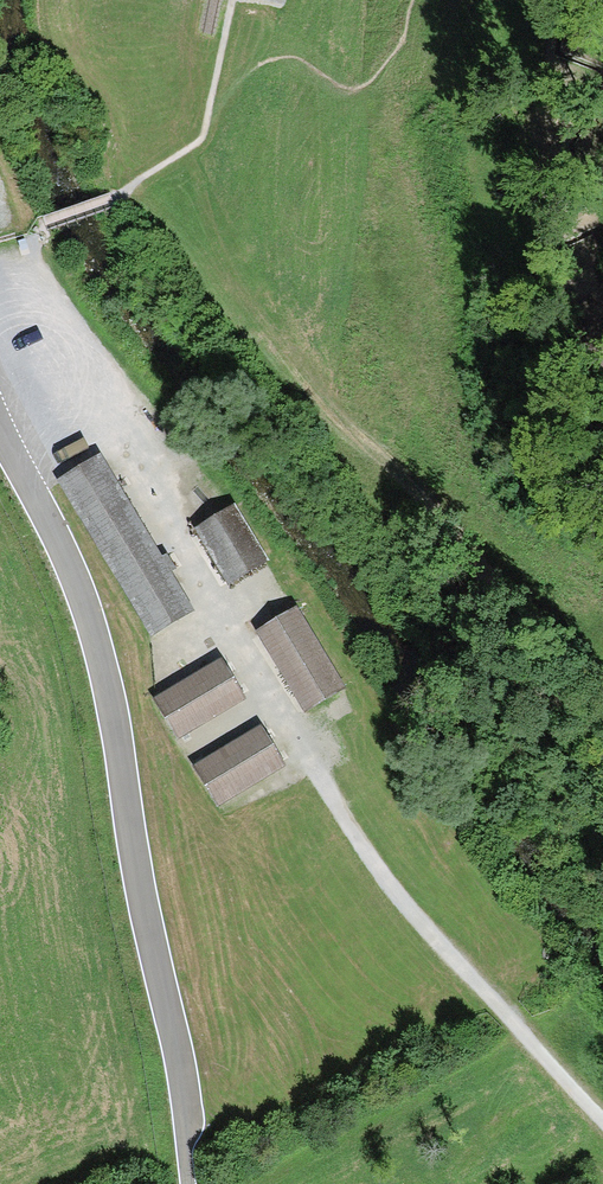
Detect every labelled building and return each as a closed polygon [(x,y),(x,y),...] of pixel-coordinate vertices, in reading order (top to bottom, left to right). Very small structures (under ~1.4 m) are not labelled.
[(60,482),(152,635),(191,612),(99,458),(60,482)] [(198,530),(230,582),(265,561),(233,509),(198,530)] [(294,611),(259,633),(307,710),(341,689),(294,611)] [(177,737),(242,698),(221,663),(156,702),(177,737)] [(261,729),(196,769),(217,804),(282,765),(261,729)]
